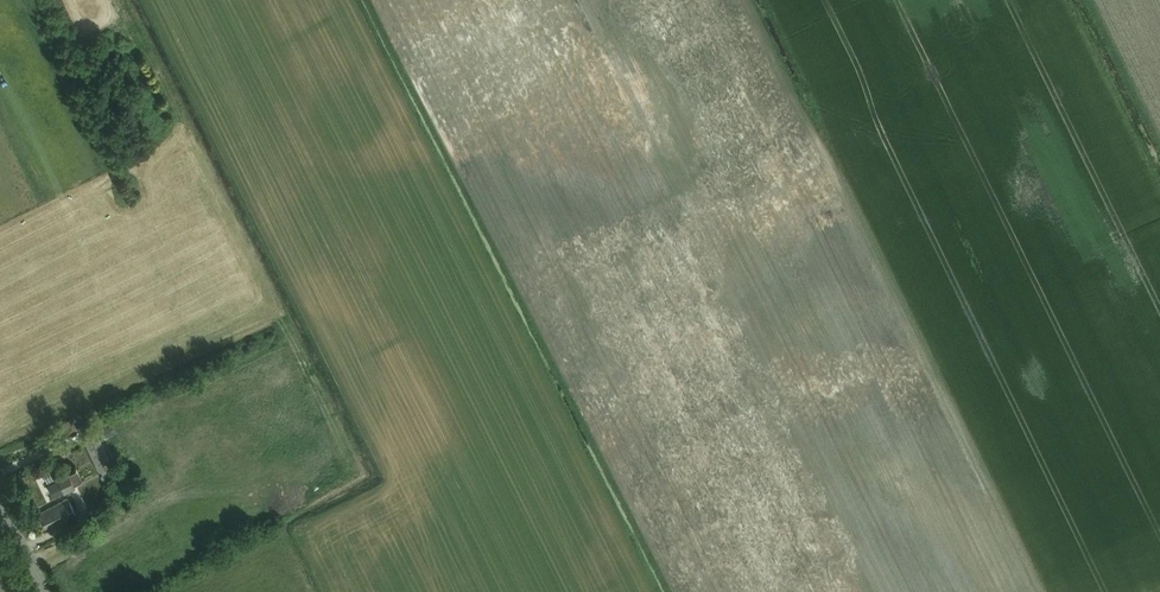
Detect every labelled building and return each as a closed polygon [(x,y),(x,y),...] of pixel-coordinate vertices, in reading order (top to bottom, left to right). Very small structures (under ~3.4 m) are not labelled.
[(99,472),(112,466),(91,420),(77,427),(99,472)] [(67,491),(74,487),(68,475),(61,479),(50,485),(56,496),(67,491)] [(50,530),(77,516),(76,514),(79,513),(76,507),(73,509),(68,498),(40,512),(42,516),(39,518),(45,528),(48,527),(50,530)]
